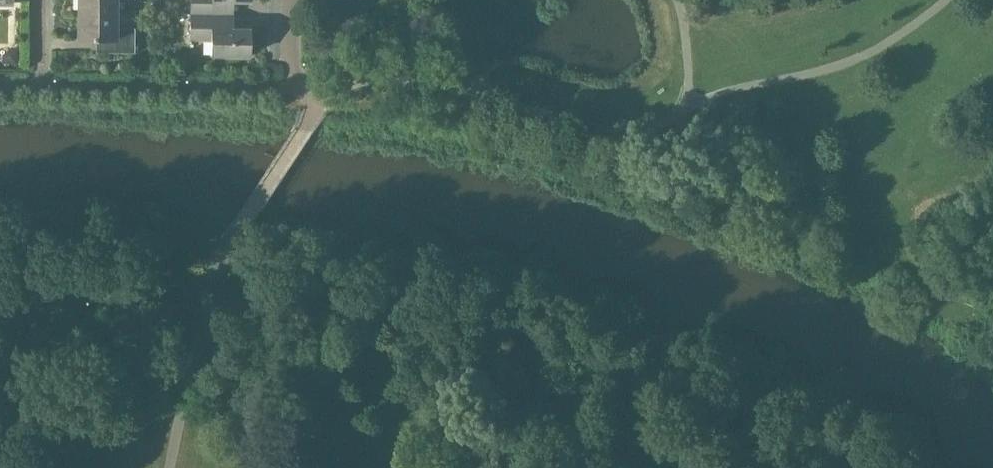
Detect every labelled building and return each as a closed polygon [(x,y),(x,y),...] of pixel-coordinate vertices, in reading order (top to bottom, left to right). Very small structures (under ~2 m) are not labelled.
[(116,12),(116,0),(77,0),(77,12),(116,12)] [(231,14),(232,0),(190,0),(190,13),(231,14)] [(116,27),(116,12),(77,12),(77,38),(96,38),(95,52),(134,52),(134,27),(116,27)] [(231,27),(231,14),(190,13),(190,38),(211,38),(211,54),(249,54),(249,27),(231,27)]
